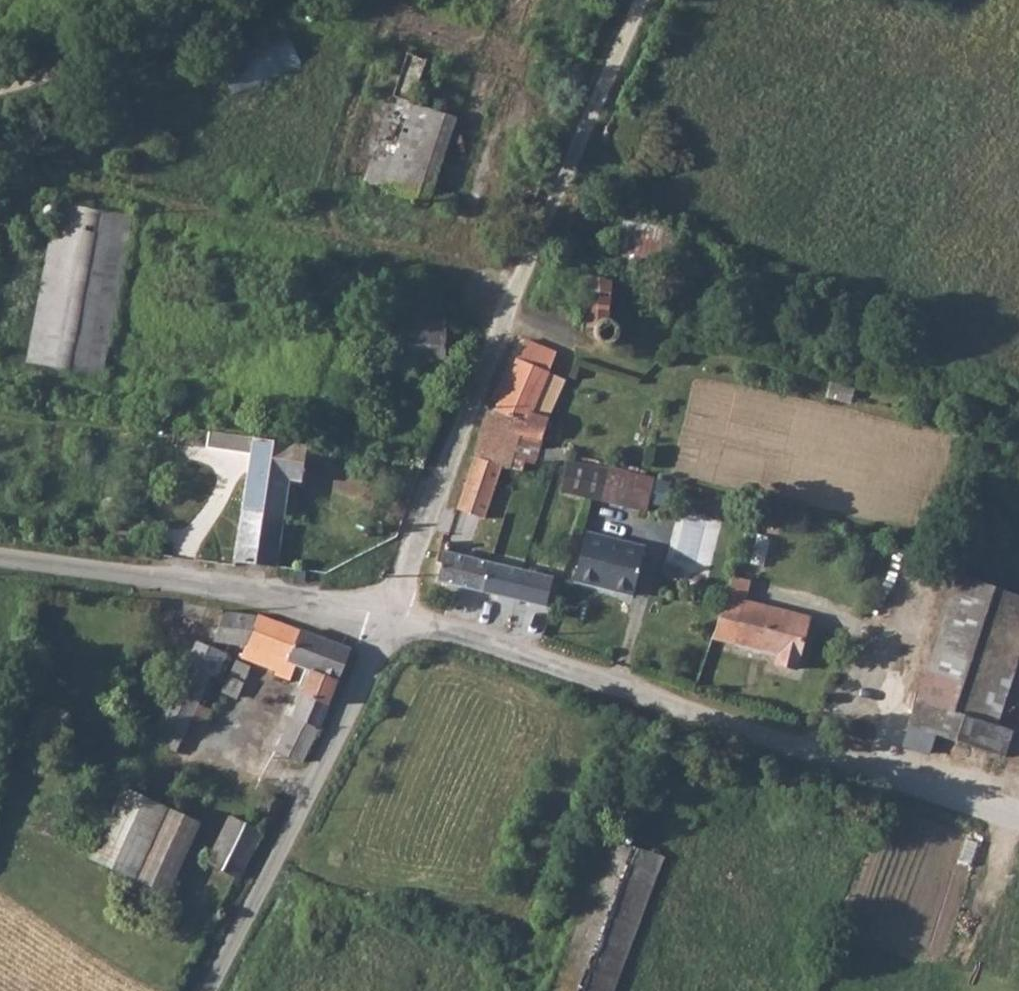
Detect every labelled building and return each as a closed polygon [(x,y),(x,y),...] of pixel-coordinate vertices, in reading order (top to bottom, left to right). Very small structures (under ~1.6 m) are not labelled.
[(237,92),(305,66),(289,25),(256,38),(260,48),(225,62),(237,92)] [(425,201),(451,118),(387,98),(361,181),(425,201)] [(69,209),(47,365),(120,373),(139,219),(69,209)] [(615,213),(606,265),(661,274),(669,223),(615,213)] [(566,274),(553,306),(564,310),(577,310),(578,341),(586,341),(587,353),(591,358),(597,361),(603,361),(609,360),(613,358),(617,354),(618,349),(618,342),(616,337),(612,333),(607,330),(602,328),(601,322),(602,280),(566,274)] [(376,336),(374,363),(396,365),(398,337),(376,336)] [(398,337),(396,365),(445,368),(446,339),(398,337)] [(517,343),(492,408),(527,414),(538,385),(548,354),(517,343)] [(120,373),(47,365),(46,371),(119,379),(120,373)] [(538,385),(527,414),(543,417),(552,389),(538,385)] [(487,407),(470,449),(471,460),(504,465),(518,467),(521,464),(527,466),(543,417),(527,414),(492,408),(487,407)] [(300,448),(199,435),(197,454),(246,461),(234,566),(274,572),(286,488),(294,489),(300,448)] [(504,465),(471,460),(450,508),(480,517),(504,465)] [(566,462),(559,489),(582,495),(600,500),(607,472),(566,462)] [(607,472),(600,500),(642,510),(645,500),(660,504),(665,486),(607,472)] [(681,507),(663,562),(705,577),(723,522),(681,507)] [(583,532),(571,581),(631,595),(642,553),(608,544),(610,539),(583,532)] [(435,543),(429,567),(437,569),(435,581),(544,604),(549,578),(442,556),(443,546),(435,543)] [(942,647),(985,657),(971,717),(1005,723),(1018,657),(1018,590),(958,576),(942,647)] [(736,583),(733,604),(750,607),(754,586),(736,583)] [(725,643),(743,647),(790,656),(788,672),(809,676),(819,621),(750,607),(733,604),(725,643)] [(251,627),(238,659),(249,664),(249,672),(263,678),(272,674),(302,687),(272,757),(299,771),(350,669),(251,627)] [(162,730),(190,741),(226,650),(198,639),(162,730)] [(942,647),(925,731),(1018,752),(1018,727),(1005,723),(971,717),(985,657),(942,647)] [(233,673),(221,700),(235,705),(246,679),(233,673)] [(212,874),(242,888),(275,821),(241,806),(212,874)] [(94,880),(134,898),(166,824),(129,807),(94,880)] [(166,824),(134,898),(173,915),(204,840),(166,824)] [(557,972),(604,990),(614,990),(659,875),(630,864),(637,847),(610,837),(557,972)] [(637,847),(630,864),(659,875),(665,858),(637,847)] [(557,972),(550,990),(604,990),(557,972)]
